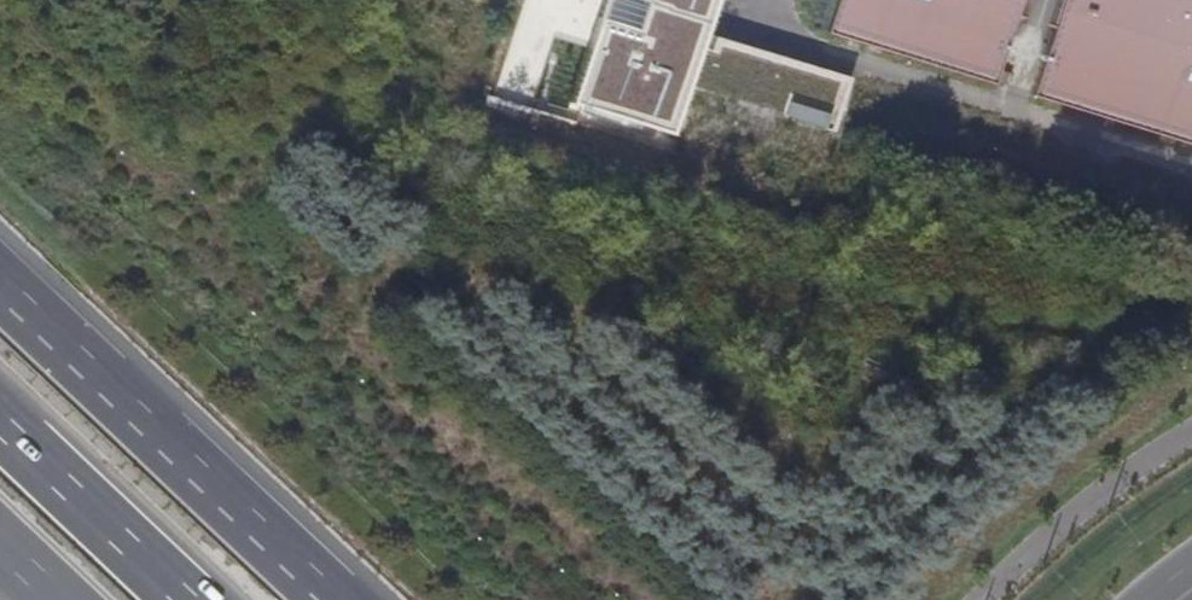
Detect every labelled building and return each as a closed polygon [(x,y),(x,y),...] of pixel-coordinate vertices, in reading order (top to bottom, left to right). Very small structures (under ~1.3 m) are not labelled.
[(496,100),(674,154),(680,135),(826,180),(857,78),(713,34),(723,0),(526,0),(496,100)] [(1057,27),(1036,95),(1089,111),(1110,116),(1191,141),(1191,0),(838,0),(829,31),(999,82),(1018,15),(1027,18),(1026,23),(1047,29),(1049,24),(1057,27)]
